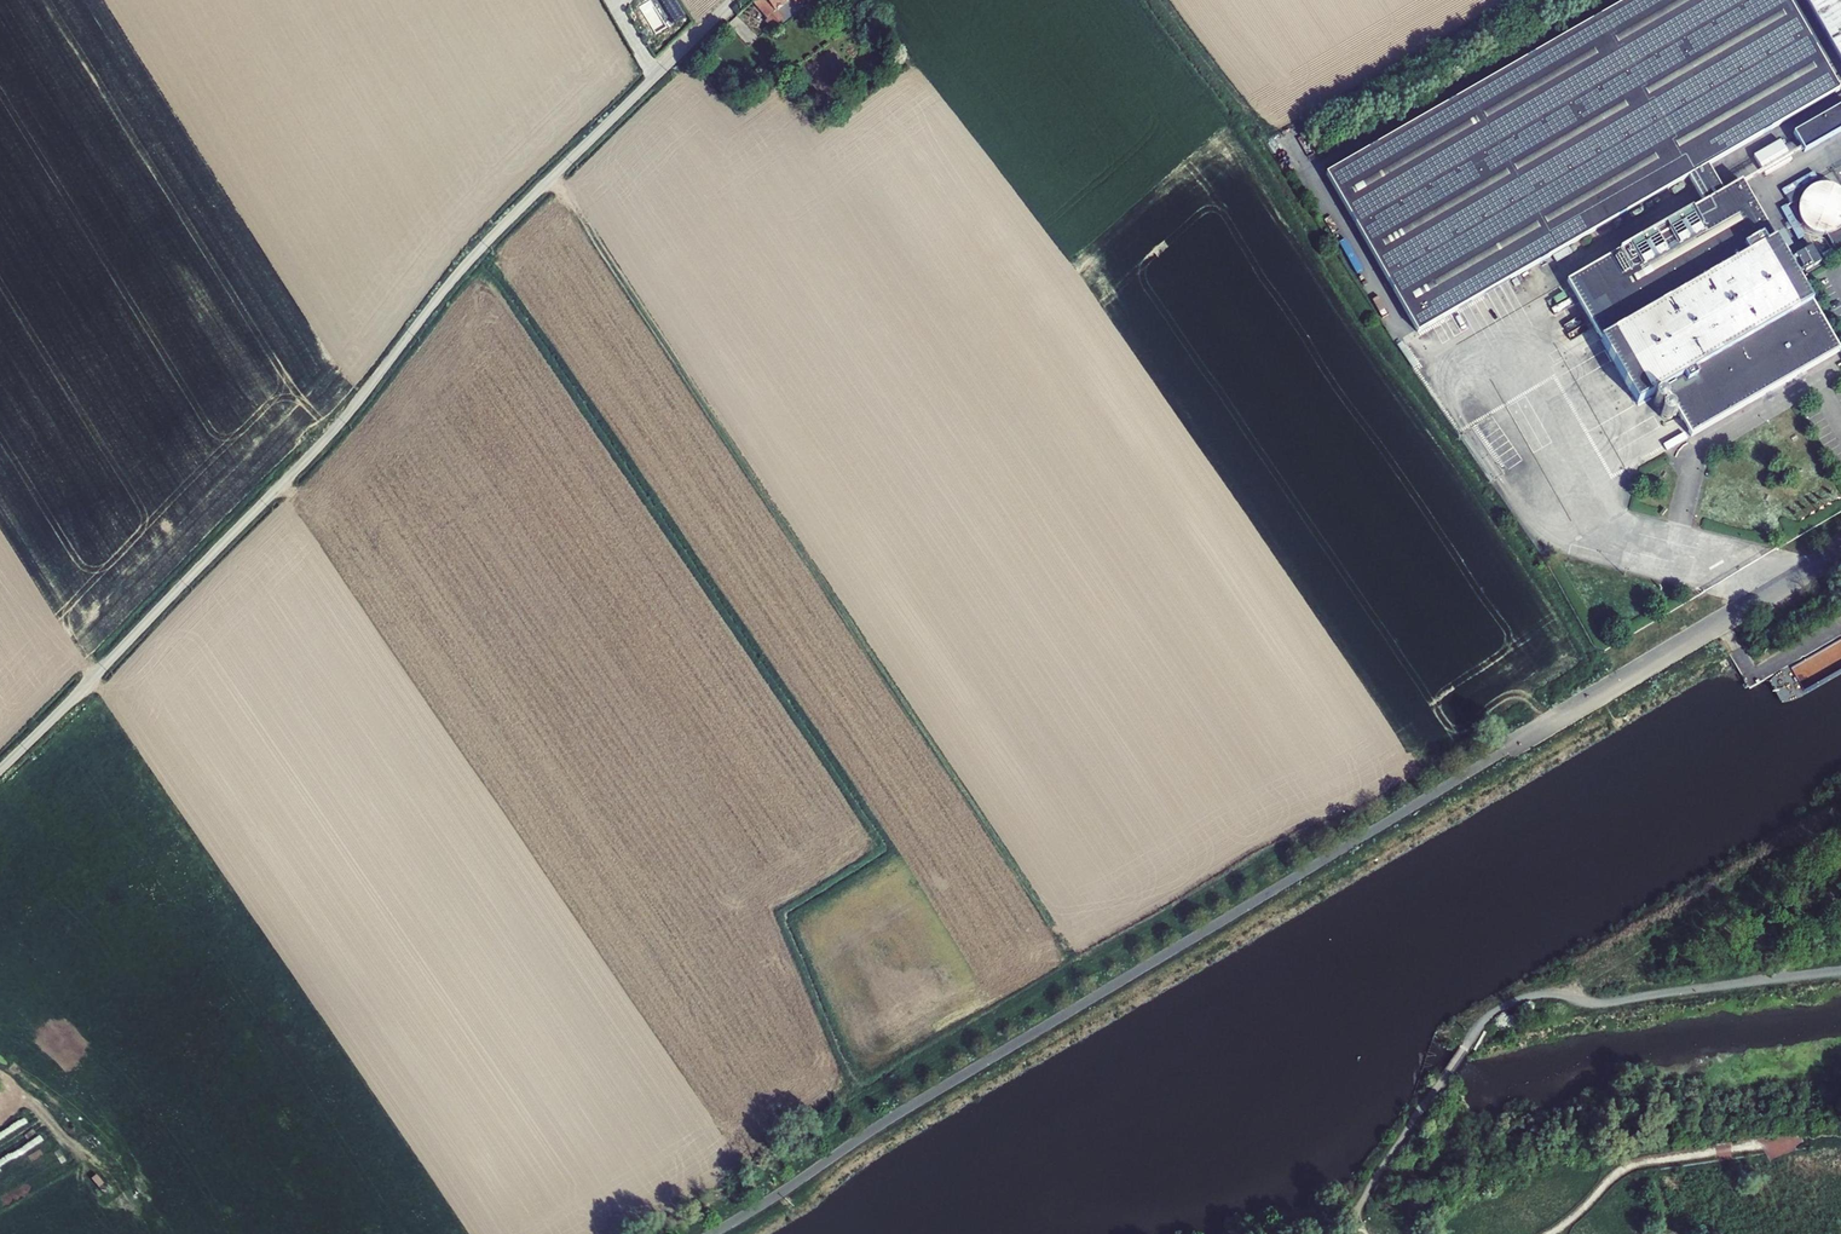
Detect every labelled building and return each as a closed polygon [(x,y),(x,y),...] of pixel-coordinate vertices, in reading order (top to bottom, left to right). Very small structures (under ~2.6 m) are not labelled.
[(776,12),(764,0),(754,0),(752,2),(766,18),(763,20),(770,28),(802,0),(790,0),(776,12)] [(776,12),(790,0),(764,0),(776,12)] [(830,1),(843,18),(854,10),(847,0),(832,0),(830,1)] [(1327,174),(1418,332),(1689,176),(1708,165),(1839,89),(1788,0),(1628,0),(1327,174)] [(1840,62),(1840,0),(1805,0),(1840,62)] [(1793,134),(1804,152),(1840,131),(1840,106),(1793,134)] [(1745,160),(1756,180),(1795,158),(1784,139),(1745,160)] [(1704,203),(1567,282),(1637,404),(1664,389),(1691,436),(1839,351),(1741,181),(1722,192),(1708,165),(1689,176),(1704,203)] [(1786,188),(1792,205),(1799,202),(1812,235),(1830,228),(1839,253),(1840,253),(1840,181),(1821,189),(1816,177),(1786,188)]
